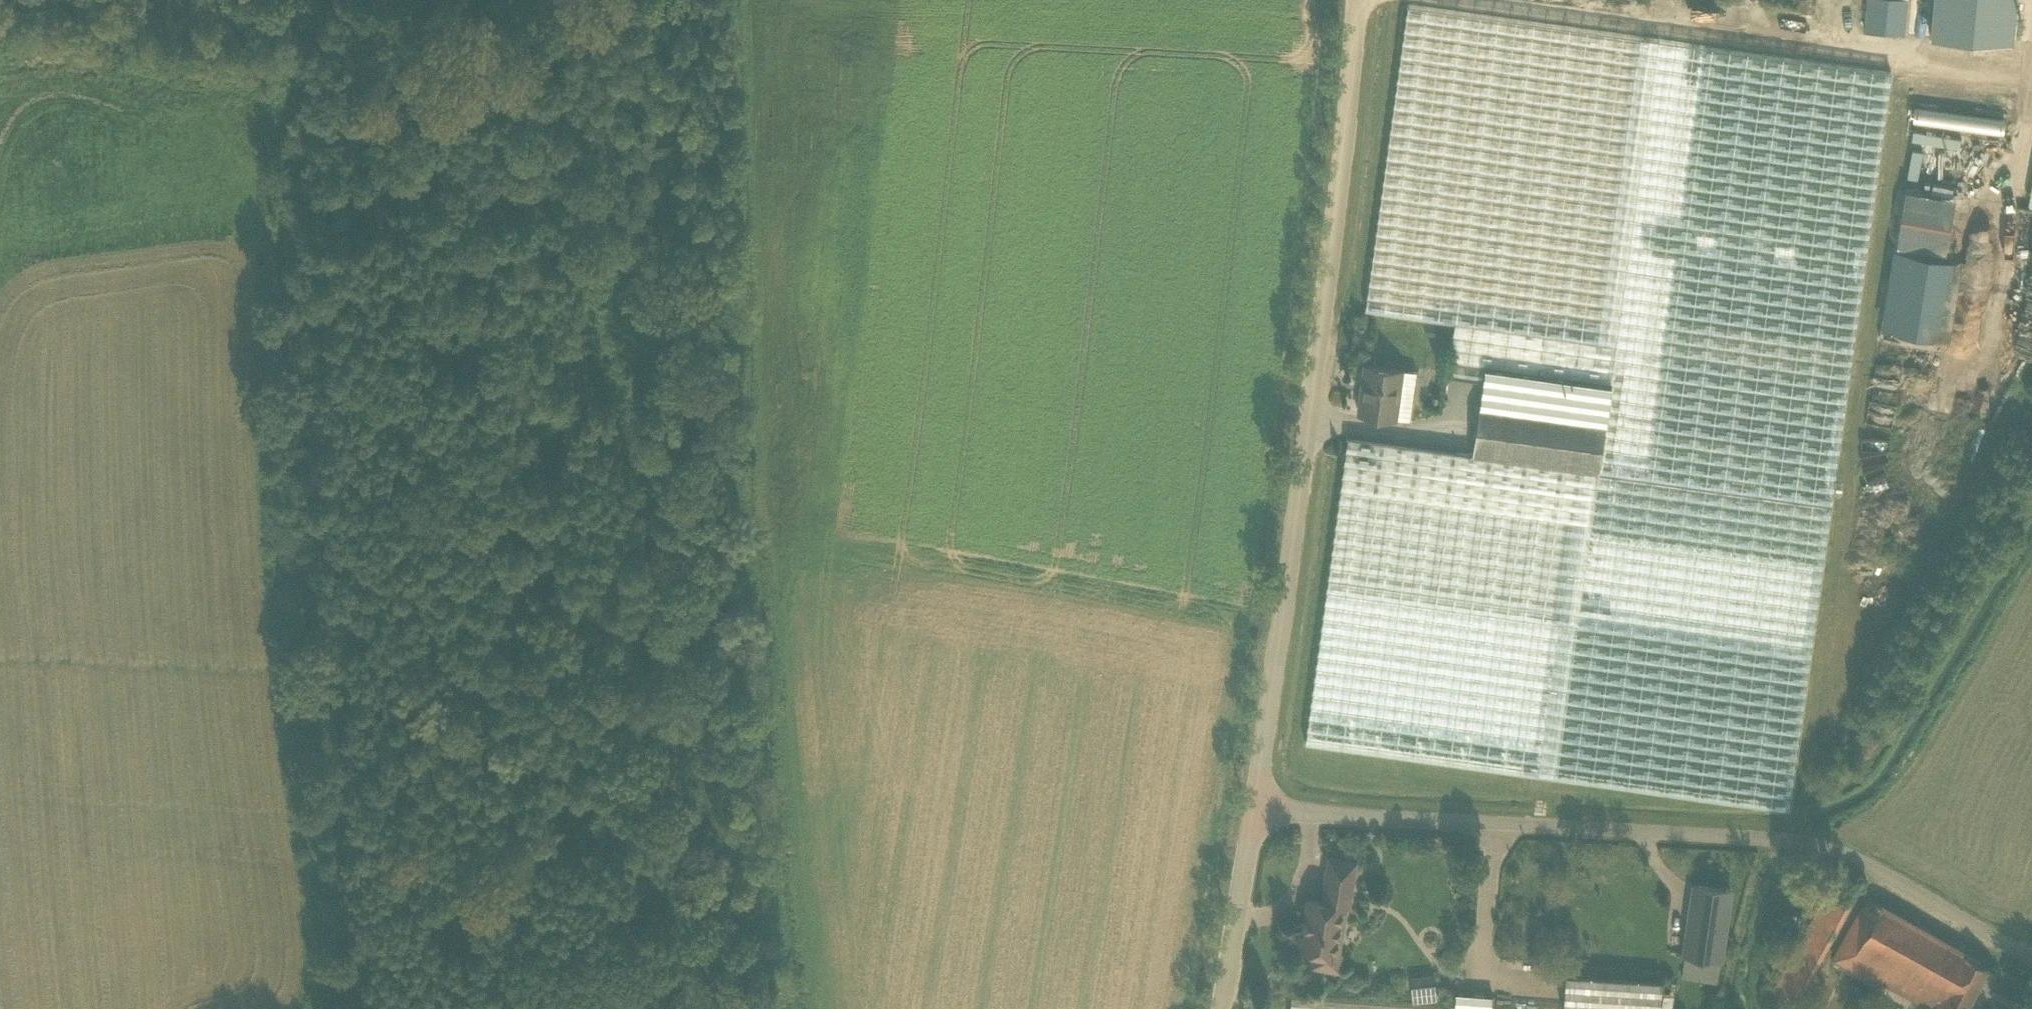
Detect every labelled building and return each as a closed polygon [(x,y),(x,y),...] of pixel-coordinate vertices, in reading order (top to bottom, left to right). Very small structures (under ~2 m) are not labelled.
[(1865,30),(1905,33),(1907,0),(1867,0),(1865,30)] [(2015,0),(1934,0),(1931,35),(2012,42),(2015,0)] [(1407,2),(1366,309),(1454,321),(1450,360),(1485,364),(1472,455),(1347,437),(1305,733),(1782,803),(1891,72),(1407,2)] [(1915,105),(1913,121),(2005,132),(2007,116),(1915,105)] [(1934,178),(1932,190),(1957,195),(1959,183),(1934,178)] [(1948,256),(1957,195),(1905,188),(1886,327),(1953,336),(1964,258),(1948,256)] [(1452,322),(1441,320),(1439,335),(1450,336),(1452,322)] [(1417,371),(1385,367),(1365,364),(1358,412),(1396,417),(1410,419),(1417,371)] [(1300,948),(1312,950),(1310,964),(1339,968),(1341,953),(1336,952),(1344,905),(1349,906),(1356,861),(1329,857),(1322,901),(1308,898),(1308,900),(1310,900),(1302,947),(1300,947),(1300,948)] [(1722,887),(1694,884),(1689,919),(1695,920),(1691,952),(1685,952),(1685,953),(1721,958),(1726,923),(1717,922),(1722,887)] [(1988,966),(1867,898),(1833,957),(1911,1001),(1913,999),(1917,1001),(1919,996),(1936,1006),(1934,1008),(1966,1008),(1988,966)] [(1564,1008),(1660,1008),(1661,1000),(1662,980),(1566,973),(1564,1008)] [(1415,999),(1437,998),(1437,974),(1414,975),(1415,999)] [(1492,1008),(1492,995),(1456,993),(1456,1006),(1292,995),(1291,1008),(1505,1008),(1492,1008)]
